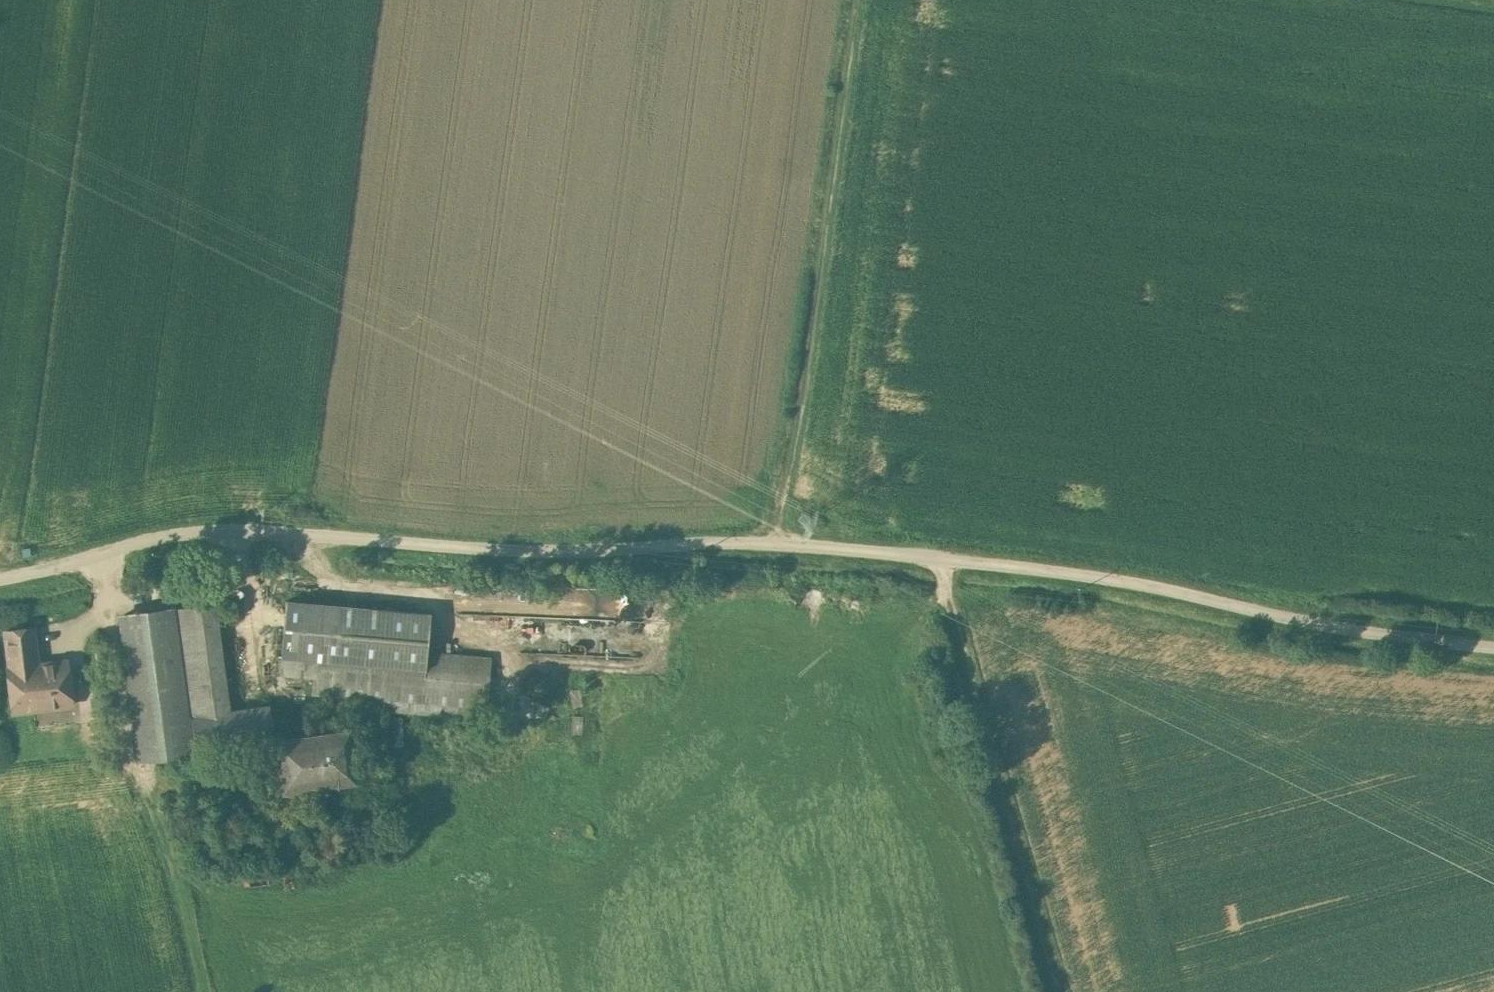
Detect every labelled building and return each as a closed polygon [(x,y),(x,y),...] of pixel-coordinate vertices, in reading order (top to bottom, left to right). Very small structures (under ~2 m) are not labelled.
[(437,604),(290,595),(285,672),(320,675),(317,694),(497,713),(502,649),(433,643),(437,604)] [(223,599),(124,610),(142,752),(233,738),(235,763),(283,757),(289,796),(362,788),(354,726),(277,736),(271,698),(232,703),(223,599)] [(42,621),(8,627),(15,710),(80,702),(74,650),(46,653),(42,621)]
